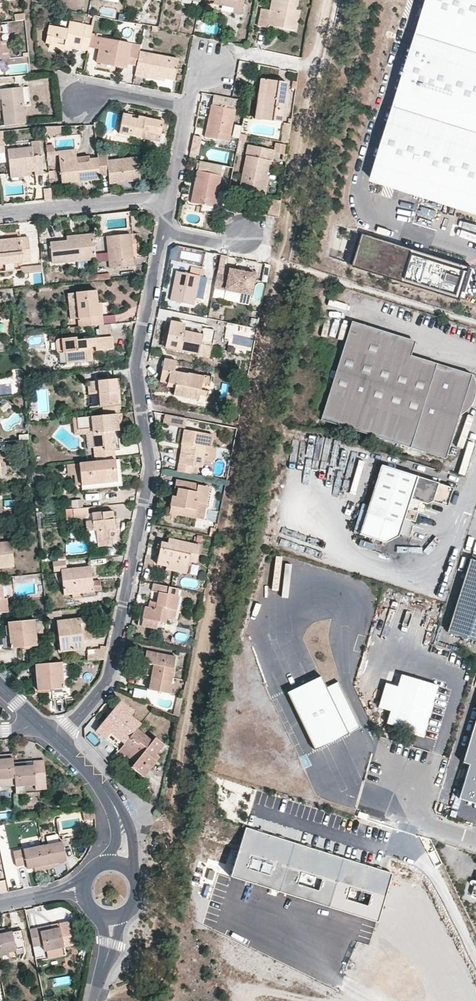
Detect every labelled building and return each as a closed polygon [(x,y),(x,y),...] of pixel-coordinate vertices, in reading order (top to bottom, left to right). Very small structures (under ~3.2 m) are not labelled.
[(208,1),(214,2),(213,3),(223,5),(223,4),(234,6),(234,12),(242,14),(245,0),(208,0),(208,1)] [(297,0),(273,0),(271,10),(262,9),(259,26),(267,27),(268,25),(270,18),(283,21),(282,28),(294,30),(298,13),(295,12),(297,0)] [(475,215),(475,0),(425,0),(368,182),(475,215)] [(270,18),(268,25),(282,28),(283,21),(270,18)] [(79,48),(89,50),(89,48),(93,26),(69,21),(68,29),(49,25),(45,43),(50,44),(49,48),(64,51),(64,49),(65,45),(72,47),(79,48)] [(102,39),(91,36),(89,48),(100,50),(97,62),(100,62),(126,67),(127,64),(136,66),(139,52),(140,46),(131,44),(102,39)] [(9,58),(8,41),(0,42),(0,50),(1,59),(9,58)] [(146,78),(146,74),(160,77),(174,80),(178,60),(139,52),(136,66),(135,75),(146,78)] [(256,119),(261,119),(267,80),(261,79),(256,119)] [(287,83),(267,80),(261,119),(282,122),(287,83)] [(21,88),(0,90),(0,99),(2,99),(5,125),(24,123),(21,88)] [(229,142),(237,100),(232,99),(214,95),(209,118),(211,119),(209,129),(206,129),(205,137),(216,139),(229,142)] [(159,142),(163,122),(138,117),(138,119),(135,118),(132,118),(132,115),(123,114),(119,134),(159,142)] [(291,124),(284,123),(282,136),(289,137),(291,124)] [(233,124),(231,136),(238,137),(240,125),(233,124)] [(8,150),(10,174),(33,171),(34,175),(43,175),(40,142),(31,143),(32,147),(8,150)] [(274,151),(249,146),(239,190),(259,194),(266,160),(270,160),(272,161),(274,151)] [(60,166),(61,179),(82,178),(83,182),(100,180),(100,177),(99,168),(97,159),(88,159),(89,163),(77,164),(75,150),(58,152),(60,166)] [(140,181),(138,158),(108,161),(107,152),(97,153),(97,159),(99,168),(108,168),(109,176),(110,184),(114,183),(140,181)] [(270,160),(266,160),(259,194),(266,195),(270,176),(267,176),(270,160)] [(99,168),(100,177),(109,176),(108,168),(99,168)] [(214,207),(221,176),(198,171),(195,184),(196,184),(194,195),(192,195),(191,203),(214,207)] [(44,189),(45,200),(52,199),(51,189),(44,189)] [(280,200),(270,198),(267,215),(278,216),(280,200)] [(469,265),(363,232),(352,266),(458,300),(469,265)] [(132,248),(130,234),(107,237),(110,269),(134,267),(134,258),(131,259),(130,248),(132,248)] [(83,236),(83,240),(68,242),(50,244),(52,264),(96,259),(94,235),(83,236)] [(28,237),(10,239),(11,244),(0,245),(0,265),(20,263),(31,262),(28,237)] [(97,261),(107,260),(106,252),(96,253),(97,261)] [(42,271),(41,265),(37,265),(22,267),(22,273),(42,271)] [(176,280),(177,280),(174,293),(173,292),(172,300),(193,305),(195,298),(199,276),(200,276),(201,269),(191,267),(189,274),(177,272),(176,280)] [(244,275),(239,274),(240,271),(229,269),(228,277),(217,274),(214,288),(251,295),(255,274),(245,272),(244,275)] [(200,276),(199,276),(195,298),(202,299),(206,278),(200,276)] [(96,291),(76,293),(79,327),(97,325),(104,325),(103,317),(99,318),(98,303),(96,291)] [(184,331),(185,324),(171,321),(169,332),(170,332),(169,338),(167,338),(166,347),(210,356),(212,345),(201,343),(203,335),(184,331)] [(400,354),(405,340),(350,322),(319,422),(444,461),(458,418),(466,413),(471,407),(474,400),(475,388),(474,381),(471,377),(409,357),(400,354)] [(98,338),(111,337),(110,324),(104,325),(97,325),(98,338)] [(215,330),(204,327),(203,335),(201,343),(212,345),(215,330)] [(86,350),(86,348),(94,347),(95,351),(112,349),(111,337),(98,338),(75,340),(74,338),(60,339),(62,354),(64,354),(65,364),(89,361),(89,353),(88,351),(87,350),(86,350)] [(414,342),(405,340),(400,354),(409,357),(414,342)] [(164,358),(160,381),(176,384),(174,394),(199,400),(200,395),(201,389),(202,383),(204,375),(188,372),(188,373),(175,371),(177,360),(164,358)] [(210,384),(211,377),(204,375),(202,383),(210,384)] [(98,381),(99,393),(100,406),(107,406),(108,415),(117,414),(121,414),(120,404),(118,404),(116,383),(115,379),(98,381)] [(98,381),(88,382),(89,394),(99,393),(98,381)] [(78,430),(92,428),(95,447),(96,461),(115,459),(114,449),(115,449),(114,436),(114,431),(119,430),(117,414),(108,415),(77,418),(78,430)] [(185,418),(166,414),(165,423),(183,426),(185,418)] [(201,467),(202,461),(212,463),(214,449),(209,448),(201,447),(203,437),(204,433),(184,430),(182,445),(185,446),(182,464),(178,463),(176,471),(190,474),(191,466),(201,467)] [(201,447),(209,448),(212,435),(204,433),(203,437),(201,447)] [(80,462),(82,484),(117,480),(115,459),(96,461),(80,462)] [(67,473),(77,472),(76,463),(67,464),(67,473)] [(447,506),(453,488),(381,465),(359,535),(386,543),(397,536),(403,519),(414,522),(417,513),(408,510),(411,500),(420,503),(427,505),(432,502),(447,506)] [(82,484),(82,489),(118,486),(117,480),(82,484)] [(170,513),(194,518),(196,502),(205,504),(208,487),(175,480),(174,488),(178,488),(176,497),(173,496),(170,513)] [(408,510),(417,513),(420,503),(411,500),(408,510)] [(202,519),(205,504),(196,502),(194,518),(202,519)] [(88,517),(87,506),(72,508),(74,518),(88,517)] [(90,531),(96,530),(97,543),(97,546),(111,545),(110,532),(115,531),(113,511),(103,512),(92,513),(92,521),(85,522),(86,531),(90,531)] [(166,566),(167,561),(187,565),(188,561),(196,562),(199,546),(168,539),(167,544),(161,543),(156,564),(166,566)] [(13,566),(11,543),(0,543),(0,567),(13,566)] [(92,582),(90,567),(66,569),(65,559),(52,561),(53,570),(61,570),(64,594),(82,592),(93,591),(92,582)] [(166,566),(165,569),(186,573),(187,565),(167,561),(166,566)] [(471,561),(449,634),(475,643),(475,562),(471,561)] [(174,618),(179,596),(176,595),(178,588),(154,584),(152,591),(159,592),(155,608),(145,607),(143,618),(142,625),(145,626),(156,628),(157,621),(165,622),(166,616),(174,618)] [(82,649),(82,639),(81,629),(85,628),(84,618),(57,621),(60,651),(82,649)] [(37,645),(35,620),(8,622),(11,647),(37,645)] [(103,659),(106,648),(94,648),(95,660),(103,659)] [(144,662),(154,664),(149,690),(168,694),(175,657),(146,651),(144,662)] [(62,662),(51,662),(35,664),(37,690),(52,689),(64,688),(62,662)] [(316,752),(362,730),(335,673),(289,695),(316,752)] [(392,713),(388,726),(425,737),(440,688),(403,677),(400,689),(392,713)] [(380,709),(392,713),(400,689),(388,685),(380,709)] [(65,697),(64,688),(52,689),(53,698),(65,697)] [(132,696),(143,699),(145,691),(134,688),(132,696)] [(178,716),(182,698),(177,697),(173,714),(178,716)] [(96,730),(119,749),(137,728),(140,724),(130,715),(133,712),(120,701),(96,730)] [(137,728),(119,749),(134,762),(130,766),(142,777),(156,761),(152,758),(155,754),(163,745),(155,737),(151,741),(142,733),(137,728)] [(465,765),(471,767),(463,793),(475,797),(475,730),(465,765)] [(2,759),(0,759),(0,779),(14,777),(13,763),(12,753),(2,754),(2,759)] [(45,788),(43,759),(33,760),(33,766),(35,785),(34,785),(35,789),(45,788)] [(33,766),(25,766),(24,762),(13,763),(14,777),(15,785),(15,786),(34,785),(35,785),(33,766)] [(463,793),(461,800),(475,805),(475,797),(463,793)] [(377,872),(253,831),(234,880),(374,923),(383,926),(396,877),(377,872)] [(58,867),(57,862),(66,861),(62,841),(42,845),(47,869),(58,867)] [(47,869),(42,845),(13,852),(16,867),(26,865),(27,869),(36,867),(37,871),(47,869)] [(59,928),(51,930),(50,926),(29,930),(32,947),(42,945),(44,951),(63,947),(59,928)] [(19,930),(3,933),(2,929),(0,930),(0,954),(23,949),(19,930)]
